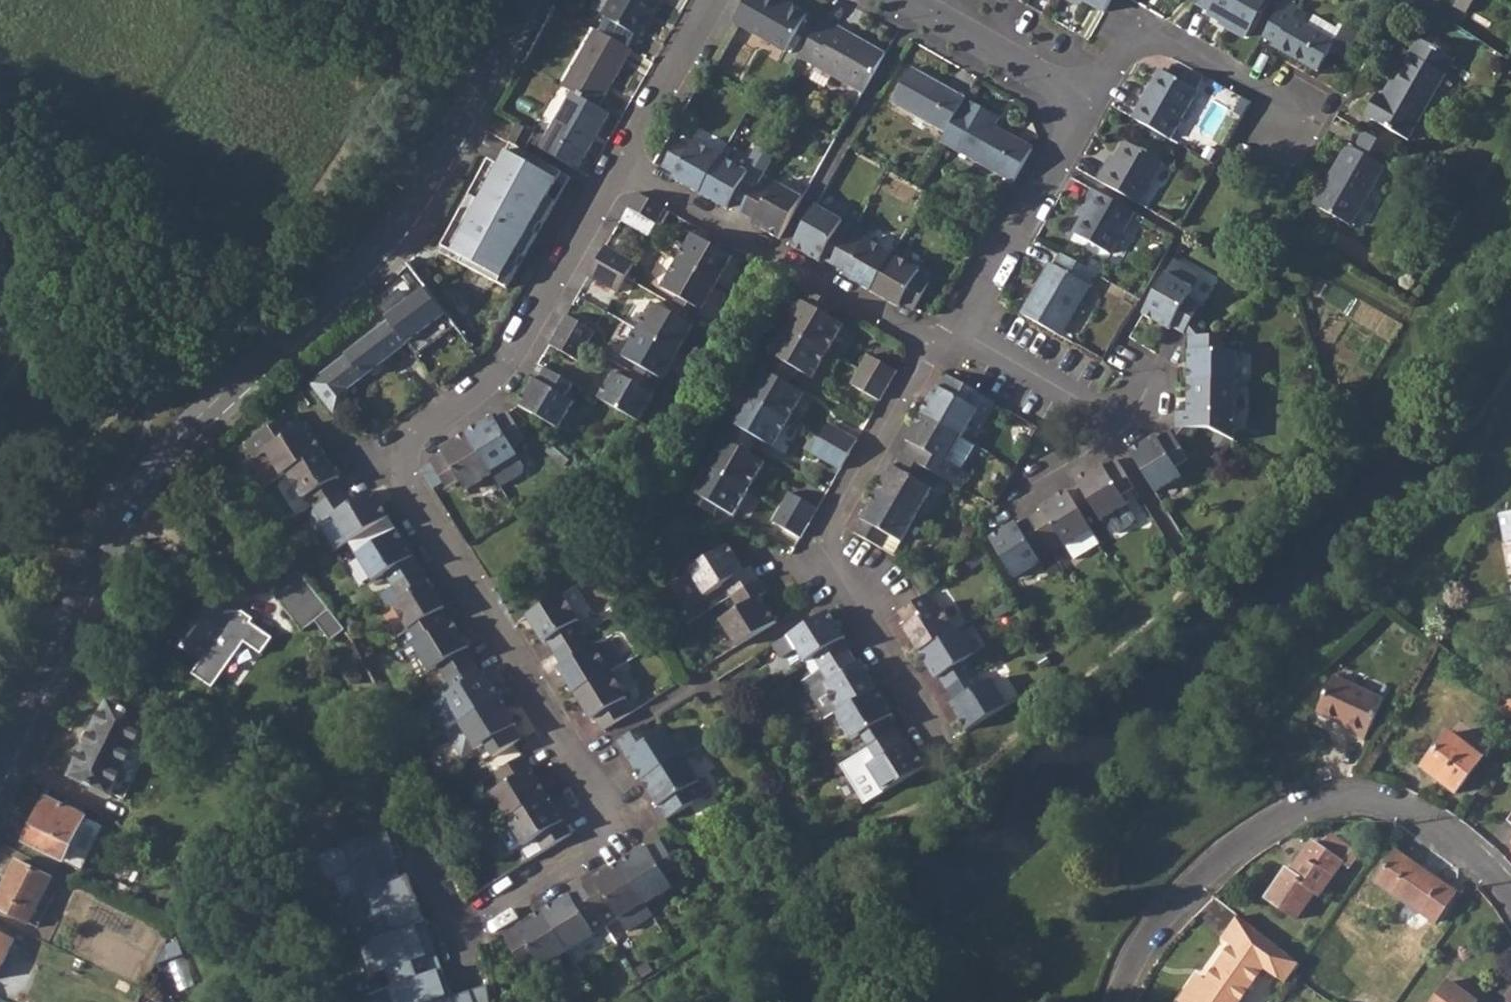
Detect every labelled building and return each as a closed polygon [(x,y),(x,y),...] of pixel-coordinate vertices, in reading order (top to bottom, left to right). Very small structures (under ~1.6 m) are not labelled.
[(658,0),(610,0),(601,16),(636,37),(658,0)] [(787,51),(808,14),(784,0),(745,0),(734,21),(787,51)] [(1106,10),(1111,0),(1089,0),(1106,10)] [(1198,3),(1197,5),(1210,12),(1208,14),(1248,36),(1268,0),(1199,0),(1198,3)] [(1320,70),(1329,55),(1333,50),(1345,56),(1357,36),(1360,30),(1347,23),(1343,30),(1337,42),(1310,27),(1294,18),(1300,7),(1288,0),(1285,0),(1265,35),(1278,42),(1276,46),(1320,70)] [(1466,15),(1475,0),(1458,0),(1454,7),(1466,15)] [(1310,27),(1337,42),(1343,30),(1316,16),(1310,27)] [(799,56),(863,91),(885,51),(836,24),(834,28),(819,20),(799,56)] [(571,91),(598,107),(630,49),(593,29),(562,85),(571,91)] [(1369,114),(1413,139),(1459,55),(1423,35),(1388,96),(1382,92),(1369,114)] [(893,101),(947,130),(966,96),(911,66),(893,101)] [(1136,118),(1173,139),(1200,92),(1163,71),(1136,118)] [(539,148),(576,170),(608,112),(598,107),(571,91),(539,148)] [(1034,145),(996,125),(991,122),(996,113),(966,96),(947,130),(942,138),(1015,178),(1034,145)] [(1001,115),(996,113),(991,122),(996,125),(1001,115)] [(506,143),(523,154),(529,142),(534,133),(516,123),(506,143)] [(1352,145),(1333,176),(1340,180),(1323,208),(1355,226),(1399,149),(1372,133),(1362,150),(1352,145)] [(674,180),(701,195),(721,159),(695,143),(692,148),(679,141),(663,169),(676,176),(674,180)] [(1099,183),(1140,207),(1164,164),(1128,143),(1113,169),(1108,167),(1099,183)] [(556,179),(503,150),(447,253),(500,282),(556,179)] [(729,206),(743,214),(759,186),(746,179),(749,174),(721,159),(701,195),(727,210),(729,206)] [(1317,205),(1323,208),(1340,180),(1333,176),(1317,205)] [(753,225),(779,240),(802,199),(777,184),(772,193),(759,186),(743,214),(755,221),(753,225)] [(1076,233),(1113,254),(1136,213),(1095,190),(1086,205),(1091,208),(1076,233)] [(630,209),(659,225),(668,209),(639,193),(630,209)] [(822,260),(834,267),(851,239),(838,232),(843,222),(817,208),(794,249),(820,263),(822,260)] [(739,249),(726,242),(721,250),(709,243),(693,234),(679,259),(722,284),(739,249)] [(713,235),(709,243),(721,250),(726,242),(713,235)] [(845,278),(873,293),(893,256),(866,241),(864,246),(851,239),(834,267),(847,274),(845,278)] [(470,345),(471,346),(482,337),(475,327),(483,320),(424,244),(405,263),(422,285),(447,315),(470,345)] [(601,260),(630,276),(638,261),(609,245),(601,260)] [(902,305),(916,312),(932,284),(918,277),(921,271),(893,256),(873,293),(900,309),(902,305)] [(1025,315),(1065,338),(1100,276),(1065,256),(1060,265),(1055,263),(1025,315)] [(665,286),(680,294),(692,302),(688,309),(701,317),(706,308),(708,309),(722,284),(679,259),(665,286)] [(592,276),(622,291),(630,276),(601,260),(592,276)] [(1175,327),(1187,334),(1202,306),(1189,300),(1202,277),(1175,262),(1145,316),(1172,332),(1175,327)] [(1206,303),(1220,276),(1206,269),(1192,296),(1206,303)] [(408,346),(447,315),(422,285),(383,316),(388,322),(405,342),(408,346)] [(843,325),(830,317),(816,310),(822,300),(810,293),(788,331),(827,353),(843,325)] [(675,302),(688,309),(692,302),(680,294),(675,302)] [(836,307),(822,300),(816,310),(830,317),(833,311),(836,307)] [(701,317),(688,309),(683,317),(670,310),(656,301),(641,329),(683,352),(701,317)] [(675,302),(670,310),(683,317),(688,309),(675,302)] [(561,330),(590,347),(599,331),(569,315),(561,330)] [(350,388),(405,342),(388,322),(312,382),(336,410),(347,401),(350,388)] [(625,357),(640,364),(653,372),(649,380),(662,387),(667,378),(668,379),(683,352),(641,329),(625,357)] [(552,346),(582,363),(590,347),(561,330),(552,346)] [(770,363),(782,370),(786,362),(799,370),(813,378),(827,353),(788,331),(770,363)] [(1237,383),(1239,383),(1239,352),(1224,352),(1225,337),(1192,337),(1191,382),(1237,383)] [(861,371),(889,387),(898,372),(870,356),(861,371)] [(794,377),(799,370),(786,362),(782,370),(794,377)] [(804,394),(790,385),(777,378),(782,370),(770,363),(750,398),(789,420),(804,394)] [(636,372),(649,380),(653,372),(640,364),(636,372)] [(521,406),(563,429),(577,403),(569,399),(577,385),(548,368),(540,383),(535,380),(521,406)] [(794,377),(782,370),(777,378),(790,385),(794,377)] [(662,387),(649,380),(644,388),(631,380),(617,371),(602,399),(643,422),(662,387)] [(853,385),(881,402),(889,387),(861,371),(853,385)] [(633,377),(631,380),(644,388),(649,380),(636,372),(633,377)] [(924,415),(965,438),(985,404),(988,399),(978,394),(950,378),(942,391),(939,390),(924,415)] [(1237,447),(1237,383),(1191,382),(1190,412),(1179,413),(1179,428),(1211,428),(1237,447)] [(730,434),(742,440),(747,431),(760,439),(762,440),(775,447),(789,420),(750,398),(734,424),(735,425),(730,434)] [(985,404),(996,410),(999,405),(988,399),(985,404)] [(468,434),(494,473),(495,475),(503,488),(526,473),(527,467),(515,447),(527,440),(510,413),(498,421),(495,416),(468,434)] [(933,474),(963,491),(971,477),(964,472),(979,446),(965,438),(924,415),(909,442),(912,444),(904,457),(933,474)] [(268,456),(283,482),(288,479),(324,456),(309,431),(306,433),(297,419),(257,443),(248,451),(256,463),(268,456)] [(822,440),(851,456),(859,441),(831,425),(822,440)] [(755,446),(760,439),(747,431),(742,440),(755,448),(755,446)] [(1133,452),(1159,493),(1186,476),(1179,466),(1191,459),(1174,431),(1162,439),(1159,435),(1133,452)] [(464,482),(469,492),(495,475),(494,473),(468,434),(443,449),(446,453),(433,462),(451,489),(464,482)] [(765,464),(750,456),(737,448),(742,440),(730,434),(727,441),(725,440),(709,468),(750,491),(765,464)] [(808,451),(842,471),(851,456),(822,440),(815,436),(808,451)] [(755,448),(742,440),(737,448),(750,456),(755,448)] [(310,502),(317,515),(346,498),(337,485),(341,483),(324,456),(288,479),(304,505),(310,502)] [(926,487),(933,474),(904,457),(896,471),(894,469),(879,495),(920,518),(935,492),(926,487)] [(1078,483),(1103,523),(1106,521),(1115,535),(1122,534),(1135,526),(1140,520),(1124,496),(1137,488),(1120,461),(1107,468),(1106,465),(1078,483)] [(691,502),(703,509),(708,500),(721,507),(736,516),(750,491),(709,468),(691,502)] [(1063,540),(1068,547),(1095,531),(1070,492),(1043,509),(1045,512),(1034,519),(1051,547),(1063,540)] [(783,509),(812,525),(820,510),(791,493),(783,509)] [(856,535),(885,551),(892,539),(905,546),(920,518),(879,495),(856,535)] [(335,522),(351,548),(392,523),(375,496),(353,509),(346,498),(317,515),(325,528),(335,522)] [(716,516),(721,507),(708,500),(703,509),(716,516)] [(775,523),(804,539),(812,525),(783,509),(775,523)] [(1498,514),(1502,540),(1510,538),(1510,511),(1498,514)] [(993,541),(1020,581),(1045,564),(1039,555),(1051,547),(1034,519),(1022,527),(1019,523),(993,541)] [(1095,531),(1068,547),(1077,560),(1103,544),(1095,531)] [(389,580),(397,592),(424,574),(400,536),(359,561),(376,587),(389,580)] [(727,583),(736,597),(764,580),(756,565),(749,570),(733,544),(692,569),(708,596),(727,583)] [(396,610),(412,636),(446,615),(449,613),(424,574),(397,592),(405,604),(396,610)] [(349,633),(302,575),(274,597),(306,636),(318,626),(334,645),(349,633)] [(724,621),(741,647),(781,621),(766,596),(772,592),(764,580),(736,597),(743,609),(724,621)] [(188,610),(167,640),(201,663),(192,675),(212,689),(244,644),(260,656),(272,640),(250,625),(252,621),(242,613),(227,613),(226,614),(195,593),(185,608),(188,610)] [(907,629),(923,654),(962,629),(946,603),(939,608),(930,595),(902,613),(910,626),(907,629)] [(550,644),(558,657),(585,640),(576,627),(582,624),(565,598),(529,620),(546,646),(550,644)] [(848,638),(831,613),(790,639),(776,648),(784,661),(798,651),(807,663),(816,658),(825,671),(852,654),(844,641),(848,638)] [(418,651),(434,677),(442,672),(450,685),(478,667),(469,654),(473,652),(457,627),(454,629),(446,615),(412,636),(410,638),(418,651)] [(943,679),(951,691),(980,673),(972,661),(980,656),(962,629),(923,654),(940,681),(943,679)] [(561,670),(579,696),(614,673),(630,664),(613,638),(593,651),(585,640),(558,657),(566,668),(561,670)] [(828,687),(844,713),(880,690),(864,664),(860,666),(852,654),(825,671),(833,684),(828,687)] [(807,663),(815,678),(825,671),(816,658),(807,663)] [(450,703),(467,728),(506,703),(490,678),(486,680),(478,667),(450,685),(458,697),(450,703)] [(833,684),(825,671),(815,678),(823,690),(828,687),(833,684)] [(600,721),(608,733),(634,716),(626,704),(632,700),(614,673),(579,696),(596,723),(600,721)] [(955,706),(971,731),(1012,706),(995,681),(988,685),(980,673),(951,691),(959,704),(955,706)] [(1349,733),(1365,740),(1384,700),(1335,676),(1317,711),(1351,728),(1349,733)] [(866,737),(874,748),(901,731),(894,719),(897,716),(880,690),(844,713),(839,716),(856,742),(866,737)] [(1510,714),(1510,699),(1509,698),(1503,708),(1510,714)] [(113,794),(125,800),(160,726),(106,699),(68,779),(110,799),(113,794)] [(492,749),(500,761),(527,745),(519,732),(523,729),(506,703),(467,728),(483,755),(492,749)] [(647,782),(687,757),(669,731),(659,739),(650,725),(622,743),(647,782)] [(873,768),(888,792),(930,766),(914,741),(909,743),(901,731),(874,748),(882,762),(873,768)] [(1423,769),(1454,793),(1480,759),(1448,734),(1423,769)] [(647,782),(672,821),(719,793),(711,781),(707,783),(687,757),(647,782)] [(500,798),(516,823),(556,798),(532,760),(504,777),(511,790),(500,798)] [(545,843),(552,856),(581,837),(556,798),(516,823),(533,850),(545,843)] [(24,842),(63,861),(85,818),(47,800),(24,842)] [(102,827),(85,818),(63,861),(81,869),(102,827)] [(394,827),(346,844),(364,890),(345,896),(375,976),(369,978),(375,994),(394,987),(399,1001),(478,1001),(473,989),(455,996),(394,827)] [(1266,900),(1296,921),(1315,893),(1320,896),(1341,864),(1348,868),(1357,855),(1331,837),(1322,851),(1311,844),(1290,874),(1286,871),(1266,900)] [(650,903),(651,905),(677,889),(669,876),(682,869),(663,840),(625,864),(650,903)] [(1376,883),(1434,924),(1455,895),(1396,853),(1376,883)] [(35,927),(57,881),(15,860),(0,889),(0,910),(35,927)] [(587,888),(605,916),(612,927),(624,919),(632,933),(658,916),(651,905),(650,903),(625,864),(587,888)] [(548,913),(572,951),(612,927),(605,916),(587,888),(548,913)] [(539,958),(547,970),(574,954),(572,951),(548,913),(508,938),(526,966),(539,958)] [(1241,917),(1225,939),(1234,946),(1207,982),(1198,976),(1180,1001),(1182,1001),(1244,1001),(1248,996),(1246,993),(1264,968),(1287,984),(1302,961),(1241,917)] [(9,953),(1,950),(6,938),(0,935),(0,970),(9,953)] [(1448,983),(1436,1001),(1476,1001),(1448,983)]
